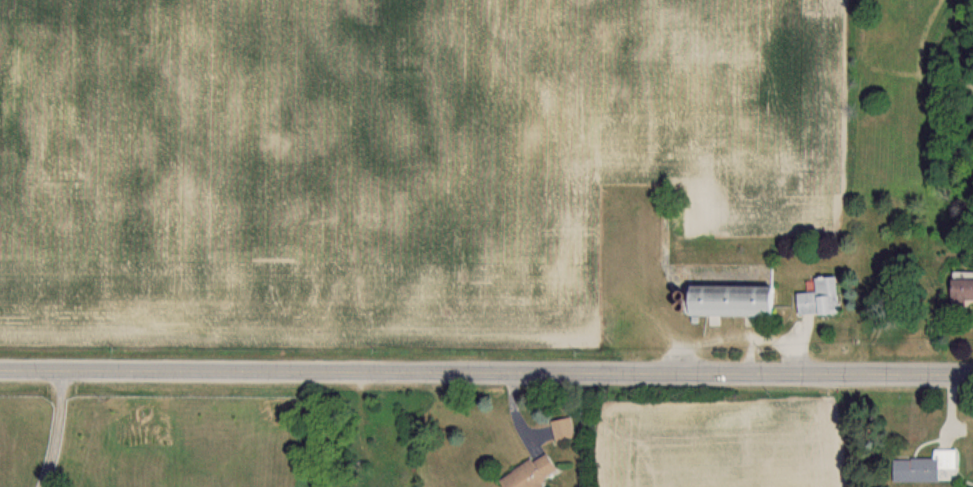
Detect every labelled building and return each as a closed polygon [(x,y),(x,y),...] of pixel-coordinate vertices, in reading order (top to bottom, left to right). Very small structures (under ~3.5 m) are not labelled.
[(793,292),(794,314),(836,313),(835,275),(809,276),(810,291),(793,292)] [(945,278),(945,300),(972,300),(972,278),(945,278)] [(774,285),(678,284),(678,314),(773,315),(774,285)] [(554,442),(576,436),(570,415),(548,421),(554,442)] [(501,486),(543,486),(539,480),(556,469),(544,449),(496,480),(501,486)] [(890,482),(937,482),(937,468),(954,469),(954,450),(933,450),(932,459),(891,458),(890,482)]
